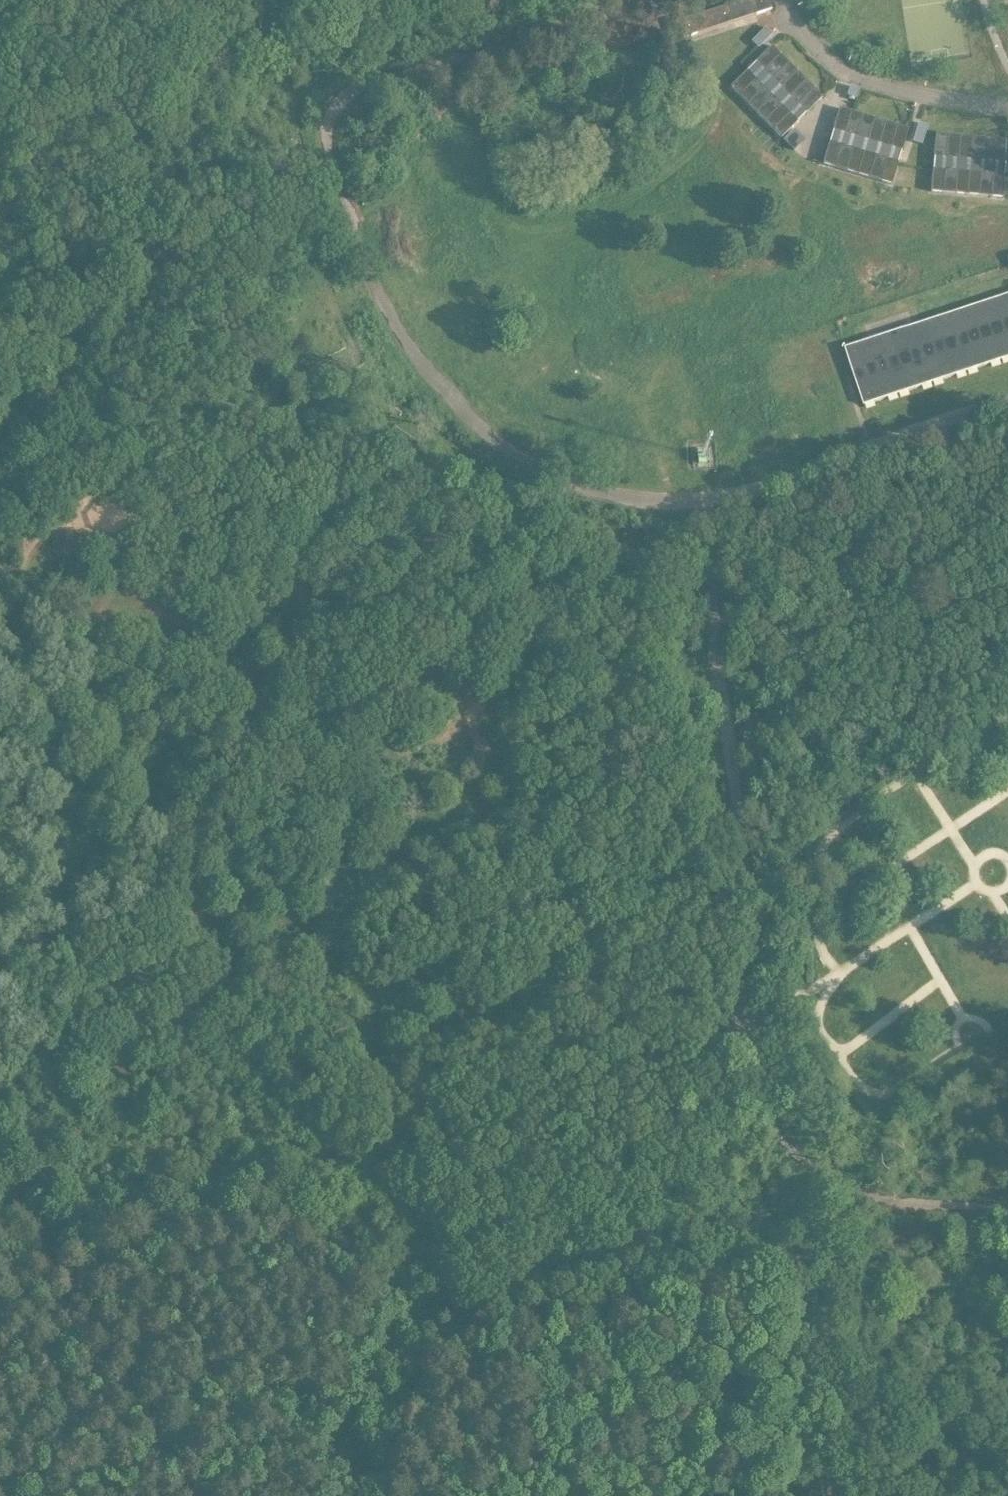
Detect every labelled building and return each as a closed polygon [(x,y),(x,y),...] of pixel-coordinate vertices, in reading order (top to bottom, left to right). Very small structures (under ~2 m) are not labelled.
[(680,40),(769,11),(766,0),(745,0),(674,23),(680,40)] [(820,98),(769,47),(728,88),(779,139),(820,98)] [(889,185),(906,130),(837,109),(820,164),(889,185)] [(928,192),(1000,198),(1005,141),(933,135),(928,192)] [(853,347),(872,404),(1007,359),(1007,296),(853,347)]
